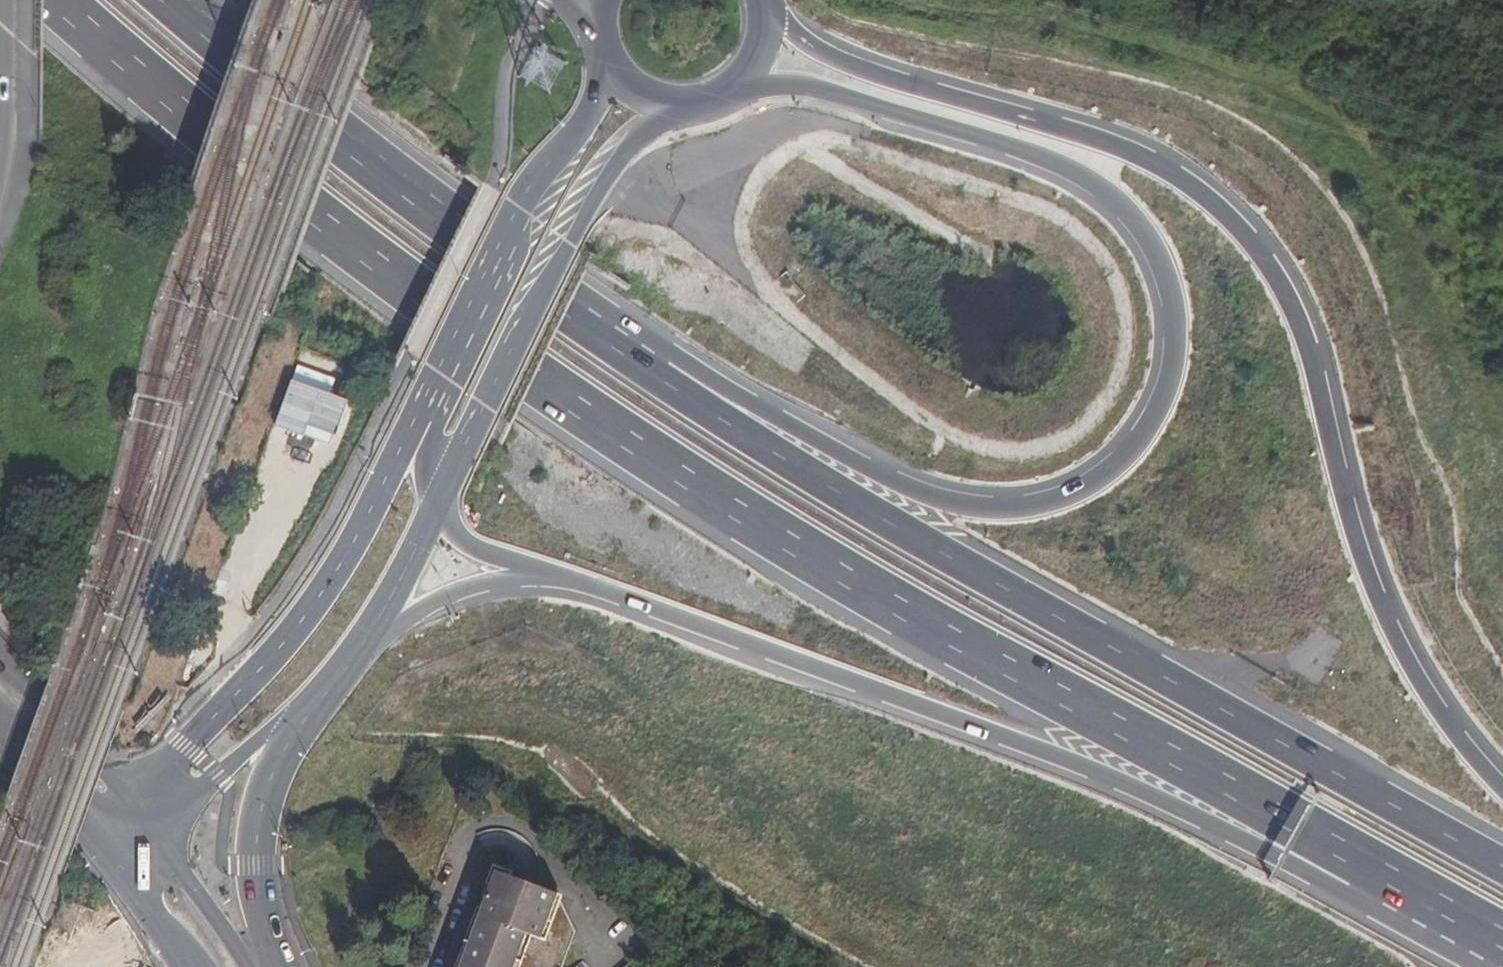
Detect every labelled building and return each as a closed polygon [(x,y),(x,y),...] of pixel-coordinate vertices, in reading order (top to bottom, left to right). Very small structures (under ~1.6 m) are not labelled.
[(575,933),(556,895),(497,873),(463,966),(563,966),(575,933)]
